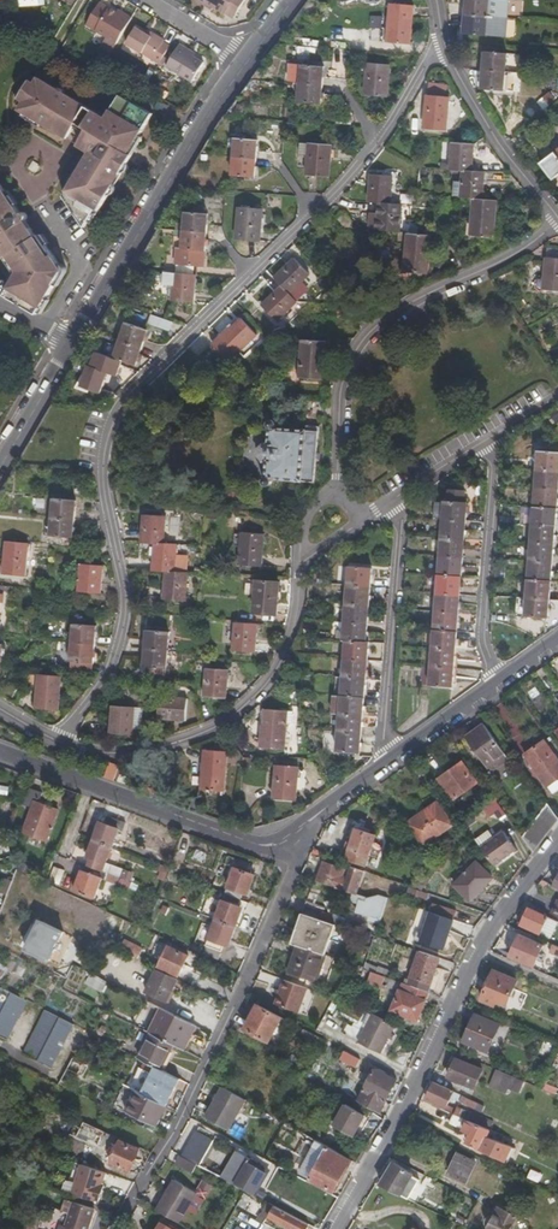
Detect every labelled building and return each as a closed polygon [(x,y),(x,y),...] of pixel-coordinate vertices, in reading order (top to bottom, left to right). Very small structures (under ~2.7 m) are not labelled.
[(101,47),(112,53),(132,18),(101,0),(100,0),(85,26),(106,38),(101,47)] [(203,6),(205,4),(213,9),(224,15),(225,14),(234,20),(246,0),(198,0),(198,3),(203,6)] [(464,14),(486,16),(486,7),(487,0),(465,0),(464,14)] [(408,42),(411,15),(411,4),(389,2),(387,40),(389,41),(408,42)] [(484,34),(486,18),(486,16),(464,14),(462,32),(484,34)] [(386,29),(387,17),(370,16),(369,28),(386,29)] [(154,59),(164,42),(157,38),(159,36),(147,29),(145,32),(138,28),(131,23),(121,40),(154,59)] [(199,57),(189,51),(181,47),(183,44),(175,40),(162,62),(188,77),(199,57)] [(506,53),(483,51),(482,70),(504,72),(505,69),(506,53)] [(385,97),(386,73),(387,62),(365,61),(363,96),(385,97)] [(298,83),(321,84),(321,76),(322,64),(300,63),(298,83)] [(480,89),(503,91),(504,72),(482,70),(480,89)] [(84,125),(94,108),(39,75),(35,81),(30,78),(16,101),(22,105),(20,108),(79,143),(88,128),(84,125)] [(319,103),(320,92),(321,84),(298,83),(297,102),(319,103)] [(551,102),(557,97),(553,92),(550,90),(545,94),(551,102)] [(107,115),(94,108),(84,125),(88,128),(79,143),(90,150),(64,194),(86,226),(97,207),(100,209),(132,153),(130,152),(154,111),(121,93),(107,115)] [(443,129),(446,96),(425,94),(422,121),(422,126),(433,128),(443,129)] [(232,156),(255,157),(255,152),(256,138),(233,137),(232,156)] [(470,171),(472,143),(451,141),(449,170),(462,171),(470,171)] [(326,176),(328,152),(328,145),(306,144),(304,174),(326,176)] [(557,178),(557,152),(543,163),(556,180),(557,178)] [(254,175),(254,167),(255,157),(232,156),(231,174),(254,175)] [(462,171),(459,197),(472,198),(481,199),(483,173),(470,171),(462,171)] [(388,201),(390,174),(370,173),(367,199),(378,201),(388,201)] [(36,235),(0,180),(0,248),(5,255),(8,253),(36,235)] [(492,236),(494,200),(481,199),(472,198),(469,234),(492,236)] [(398,230),(399,202),(388,201),(378,201),(377,228),(398,230)] [(236,242),(257,243),(260,208),(238,206),(236,242)] [(183,230),(204,233),(205,227),(207,215),(186,211),(183,230)] [(202,250),(204,241),(204,233),(183,230),(180,247),(201,251),(202,250)] [(39,232),(36,235),(8,253),(18,269),(5,292),(37,312),(63,268),(39,232)] [(427,271),(429,247),(430,234),(406,232),(406,239),(403,269),(427,271)] [(545,256),(543,267),(541,289),(557,291),(557,258),(545,256)] [(274,279),(281,284),(290,293),(300,282),(308,272),(292,258),(274,279)] [(189,304),(191,291),(193,275),(162,271),(161,283),(170,285),(169,300),(189,304)] [(290,293),(281,284),(272,295),(262,307),(279,322),(298,300),(290,293)] [(357,324),(365,319),(357,304),(349,310),(357,324)] [(151,322),(167,326),(169,318),(153,313),(151,322)] [(233,364),(258,335),(242,320),(232,331),(230,331),(215,347),(233,364)] [(119,340),(141,345),(145,328),(125,322),(119,340)] [(323,364),(324,352),(325,342),(302,339),(298,377),(319,379),(321,365),(323,364)] [(115,357),(135,363),(141,345),(119,340),(115,357)] [(315,460),(317,426),(305,425),(305,429),(276,427),(276,425),(275,423),(273,422),(272,422),(269,423),(269,425),(269,426),(270,428),(269,441),(264,442),(259,447),(258,457),(263,461),(267,462),(266,478),(264,479),(266,482),(267,483),(269,483),(271,481),(271,480),(271,478),(313,481),(315,460)] [(538,448),(537,466),(557,468),(557,449),(538,448)] [(557,486),(557,469),(557,468),(537,466),(535,485),(557,486)] [(534,503),(555,505),(557,486),(535,485),(534,503)] [(54,498),(52,516),(75,518),(76,506),(76,499),(54,498)] [(444,498),(442,517),(464,518),(465,515),(466,500),(444,498)] [(532,521),(554,523),(555,505),(534,503),(532,521)] [(144,540),(157,541),(165,541),(167,521),(167,514),(147,513),(144,540)] [(62,537),(73,538),(75,518),(52,516),(51,536),(62,537)] [(440,535),(463,536),(464,518),(442,517),(440,535)] [(531,540),(553,541),(554,523),(532,521),(531,540)] [(260,565),(261,549),(263,532),(242,530),(239,563),(260,565)] [(439,553),(462,555),(463,536),(440,535),(439,553)] [(530,559),(551,560),(553,541),(531,540),(530,559)] [(155,569),(167,570),(175,571),(178,543),(165,541),(157,541),(155,569)] [(21,576),(23,558),(23,545),(3,544),(0,574),(21,576)] [(438,571),(461,573),(462,555),(439,553),(438,571)] [(528,576),(550,578),(551,560),(530,559),(528,576)] [(99,592),(100,587),(102,565),(100,564),(82,562),(79,591),(99,592)] [(349,563),(349,566),(348,581),(369,582),(370,565),(368,564),(349,563)] [(188,573),(175,571),(167,570),(165,597),(186,599),(188,573)] [(436,589),(459,591),(461,573),(438,571),(436,589)] [(528,576),(527,594),(549,596),(550,578),(528,576)] [(276,612),(278,586),(278,580),(257,578),(254,610),(276,612)] [(346,600),(367,601),(369,582),(348,581),(346,600)] [(245,594),(255,594),(255,582),(246,582),(245,594)] [(435,607),(458,610),(459,591),(436,589),(435,607)] [(515,605),(515,613),(525,614),(527,594),(517,594),(515,605)] [(527,594),(525,614),(547,615),(549,596),(527,594)] [(345,618),(366,620),(367,601),(346,600),(345,618)] [(433,626),(457,628),(458,610),(435,607),(433,626)] [(346,636),(365,638),(366,620),(345,618),(344,636),(346,636)] [(254,649),(255,640),(256,622),(236,620),(234,647),(254,649)] [(75,622),(73,640),(95,641),(96,629),(96,623),(75,622)] [(432,644),(455,646),(457,628),(433,626),(432,644)] [(149,628),(147,646),(168,648),(168,639),(169,630),(149,628)] [(346,636),(345,656),(366,658),(368,638),(365,638),(346,636)] [(71,666),(93,668),(95,641),(73,640),(71,666)] [(430,663),(454,665),(455,646),(432,644),(430,663)] [(164,671),(166,670),(168,648),(147,646),(146,664),(150,665),(150,669),(164,671)] [(343,675),(365,676),(366,658),(345,656),(343,675)] [(429,682),(452,684),(454,665),(430,663),(429,682)] [(204,694),(225,695),(227,666),(206,665),(204,694)] [(58,709),(61,679),(60,676),(39,675),(37,707),(58,709)] [(342,692),(364,694),(365,676),(343,675),(342,692)] [(333,692),(333,711),(340,711),(342,692),(333,692)] [(364,694),(342,692),(340,711),(342,710),(363,712),(364,694)] [(161,717),(187,718),(188,697),(163,695),(161,717)] [(134,732),(135,717),(137,704),(113,702),(112,720),(105,719),(104,730),(134,732)] [(284,749),(286,721),(287,712),(264,710),(263,724),(262,724),(261,739),(260,747),(284,749)] [(363,712),(342,710),(340,711),(339,730),(361,731),(363,712)] [(499,717),(514,734),(521,729),(505,711),(499,717)] [(509,760),(484,726),(467,738),(492,773),(509,760)] [(338,748),(359,750),(361,731),(339,730),(338,748)] [(337,732),(325,732),(324,752),(336,753),(337,732)] [(546,743),(526,757),(539,773),(556,797),(557,795),(557,759),(546,743)] [(226,762),(241,763),(242,751),(204,748),(203,768),(202,787),(224,788),(226,762)] [(110,762),(103,776),(114,780),(119,766),(110,762)] [(291,765),(276,764),(274,796),(289,797),(297,797),(299,766),(291,765)] [(476,784),(461,764),(440,780),(455,800),(476,784)] [(35,810),(27,834),(49,842),(61,812),(42,805),(45,795),(32,790),(26,807),(35,810)] [(501,823),(509,816),(498,800),(489,807),(501,823)] [(453,826),(438,804),(408,824),(425,846),(453,826)] [(557,828),(557,816),(552,808),(526,840),(536,855),(557,828)] [(103,824),(96,842),(116,849),(122,831),(125,832),(128,825),(110,819),(107,825),(103,824)] [(359,830),(349,861),(368,866),(377,836),(359,830)] [(482,850),(495,868),(517,852),(504,834),(494,841),(482,850)] [(95,861),(92,868),(124,880),(127,872),(109,866),(116,849),(96,842),(90,859),(95,861)] [(478,863),(456,886),(473,901),(495,878),(478,863)] [(156,877),(164,881),(169,867),(161,864),(156,877)] [(50,880),(60,884),(65,869),(55,865),(50,880)] [(338,888),(338,890),(354,895),(357,896),(366,873),(353,868),(349,879),(342,876),(344,872),(325,865),(320,882),(338,888)] [(122,886),(124,880),(92,868),(90,875),(85,873),(79,892),(98,899),(105,879),(122,886)] [(236,871),(227,896),(242,902),(245,893),(249,895),(255,878),(236,871)] [(427,900),(429,895),(410,888),(407,897),(419,901),(420,898),(427,900)] [(556,897),(554,902),(549,900),(544,909),(557,916),(557,894),(556,897)] [(370,923),(381,927),(391,900),(381,897),(366,900),(357,896),(354,895),(351,903),(356,905),(353,914),(371,920),(370,923)] [(227,896),(218,921),(237,928),(243,911),(239,909),(242,902),(227,896)] [(304,914),(329,922),(331,916),(325,914),(327,909),(308,903),(304,914)] [(528,910),(522,926),(551,937),(557,922),(528,910)] [(444,951),(455,921),(431,913),(423,936),(418,934),(415,941),(444,951)] [(333,941),(338,926),(333,924),(329,922),(304,914),(299,929),(333,941)] [(335,917),(333,924),(338,926),(345,928),(348,920),(336,916),(335,917)] [(230,948),(237,928),(218,921),(208,946),(224,952),(226,946),(230,948)] [(294,944),(299,946),(328,956),(333,941),(299,929),(294,944)] [(521,936),(511,957),(535,967),(544,946),(521,936)] [(126,940),(120,951),(136,959),(140,951),(133,948),(135,944),(126,940)] [(557,954),(557,948),(551,945),(549,950),(557,954)] [(319,982),(328,956),(299,946),(290,974),(319,982)] [(170,947),(160,966),(180,975),(189,956),(170,947)] [(429,992),(440,960),(419,953),(409,984),(429,992)] [(106,970),(101,980),(109,984),(114,973),(106,970)] [(166,1003),(178,980),(159,970),(148,994),(166,1003)] [(385,985),(388,977),(381,974),(378,982),(385,985)] [(495,974),(482,1003),(494,1009),(497,1004),(506,1009),(518,984),(495,974)] [(307,988),(284,979),(273,1002),(296,1011),(307,988)] [(419,1022),(431,993),(429,992),(409,984),(395,979),(391,988),(402,992),(393,1011),(419,1022)] [(198,980),(194,987),(201,991),(205,983),(198,980)] [(28,1002),(0,987),(0,1036),(8,1041),(28,1002)] [(269,1043),(282,1020),(259,1007),(246,1030),(269,1043)] [(166,1041),(174,1045),(185,1050),(197,1026),(163,1010),(154,1025),(171,1034),(166,1041)] [(52,1069),(74,1026),(47,1012),(24,1055),(52,1069)] [(381,1052),(396,1025),(374,1014),(373,1013),(358,1041),(381,1052)] [(475,1018),(463,1045),(487,1056),(499,1028),(475,1018)] [(353,1038),(357,1026),(347,1022),(343,1034),(353,1038)] [(140,1060),(156,1068),(161,1070),(174,1045),(166,1041),(153,1035),(140,1060)] [(360,1060),(356,1067),(368,1074),(372,1066),(360,1060)] [(448,1078),(459,1083),(457,1087),(472,1093),(482,1071),(456,1060),(448,1078)] [(181,1080),(161,1070),(156,1068),(143,1095),(167,1108),(181,1080)] [(375,1069),(357,1101),(379,1113),(397,1081),(375,1069)] [(518,1094),(523,1082),(513,1078),(496,1070),(488,1088),(505,1094),(508,1089),(518,1094)] [(434,1106),(452,1114),(470,1121),(474,1114),(458,1107),(457,1109),(449,1105),(450,1102),(454,1103),(455,1100),(476,1109),(479,1103),(435,1083),(427,1099),(435,1103),(434,1106)] [(554,1088),(540,1083),(537,1088),(552,1094),(554,1088)] [(229,1131),(246,1101),(222,1088),(206,1118),(229,1131)] [(167,1108),(143,1095),(133,1090),(130,1097),(135,1099),(163,1114),(167,1108)] [(153,1134),(163,1114),(135,1099),(124,1119),(153,1134)] [(356,1136),(367,1112),(343,1102),(333,1125),(356,1136)] [(486,1106),(479,1103),(476,1109),(483,1112),(486,1106)] [(470,1121),(452,1114),(448,1122),(469,1133),(465,1142),(502,1161),(509,1146),(490,1137),(484,1135),(487,1128),(470,1121)] [(73,1136),(98,1147),(105,1133),(79,1122),(73,1136)] [(493,1131),(487,1128),(484,1135),(490,1137),(493,1131)] [(196,1166),(198,1167),(214,1142),(197,1133),(181,1158),(196,1166)] [(334,1191),(351,1160),(314,1139),(310,1147),(316,1151),(303,1175),(311,1179),(334,1191)] [(121,1143),(111,1166),(129,1174),(140,1151),(121,1143)] [(246,1165),(248,1165),(250,1161),(235,1154),(220,1179),(234,1187),(246,1165)] [(476,1164),(458,1155),(448,1173),(467,1182),(476,1164)] [(175,1166),(191,1174),(196,1166),(181,1158),(180,1157),(175,1166)] [(77,1172),(69,1193),(74,1194),(84,1166),(74,1163),(72,1170),(77,1172)] [(246,1165),(234,1187),(253,1196),(265,1174),(248,1165),(246,1165)] [(396,1165),(383,1190),(402,1198),(414,1174),(396,1165)] [(84,1166),(74,1194),(100,1204),(108,1174),(84,1166)] [(528,1178),(539,1182),(543,1173),(531,1169),(528,1178)] [(174,1180),(156,1210),(178,1223),(196,1194),(174,1180)] [(66,1228),(62,1226),(60,1228),(89,1228),(96,1210),(76,1203),(66,1228)] [(263,1214),(269,1218),(275,1208),(268,1204),(263,1214)] [(486,1226),(487,1227),(491,1228),(511,1228),(514,1228),(516,1225),(514,1223),(517,1217),(507,1212),(508,1209),(500,1204),(493,1217),(488,1217),(486,1219),(485,1221),(485,1223),(486,1226)] [(308,1226),(275,1208),(269,1218),(290,1228),(306,1228),(308,1226)] [(262,1215),(258,1222),(263,1225),(266,1220),(262,1215)]
